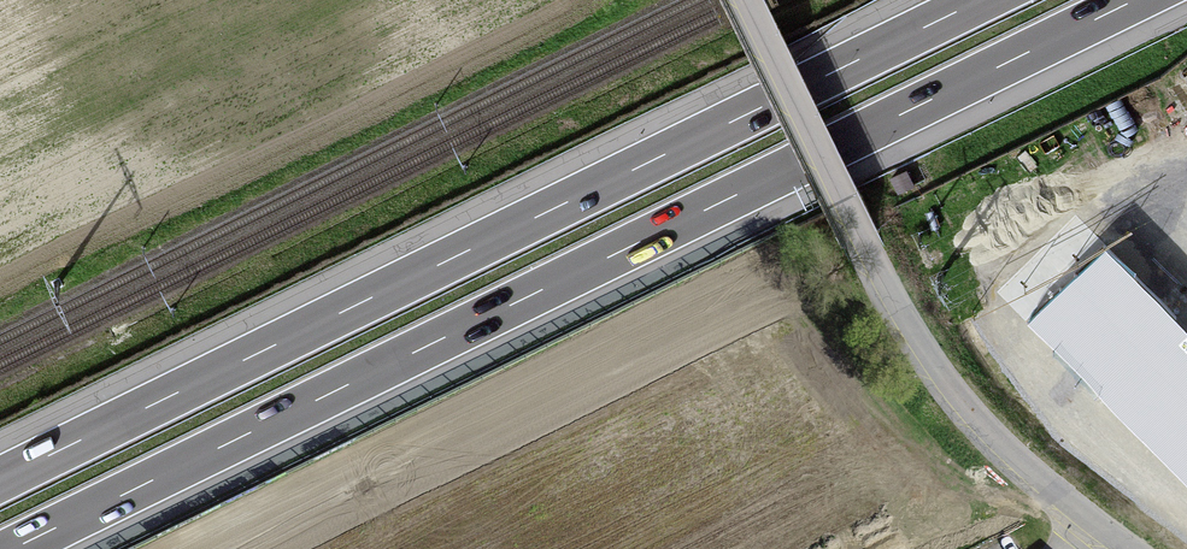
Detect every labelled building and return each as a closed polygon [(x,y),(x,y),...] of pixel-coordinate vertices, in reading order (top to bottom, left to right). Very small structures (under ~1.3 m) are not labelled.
[(906,173),(891,179),(898,194),(913,188),(906,173)] [(1030,325),(1186,486),(1186,334),(1106,251),(1030,325)]
